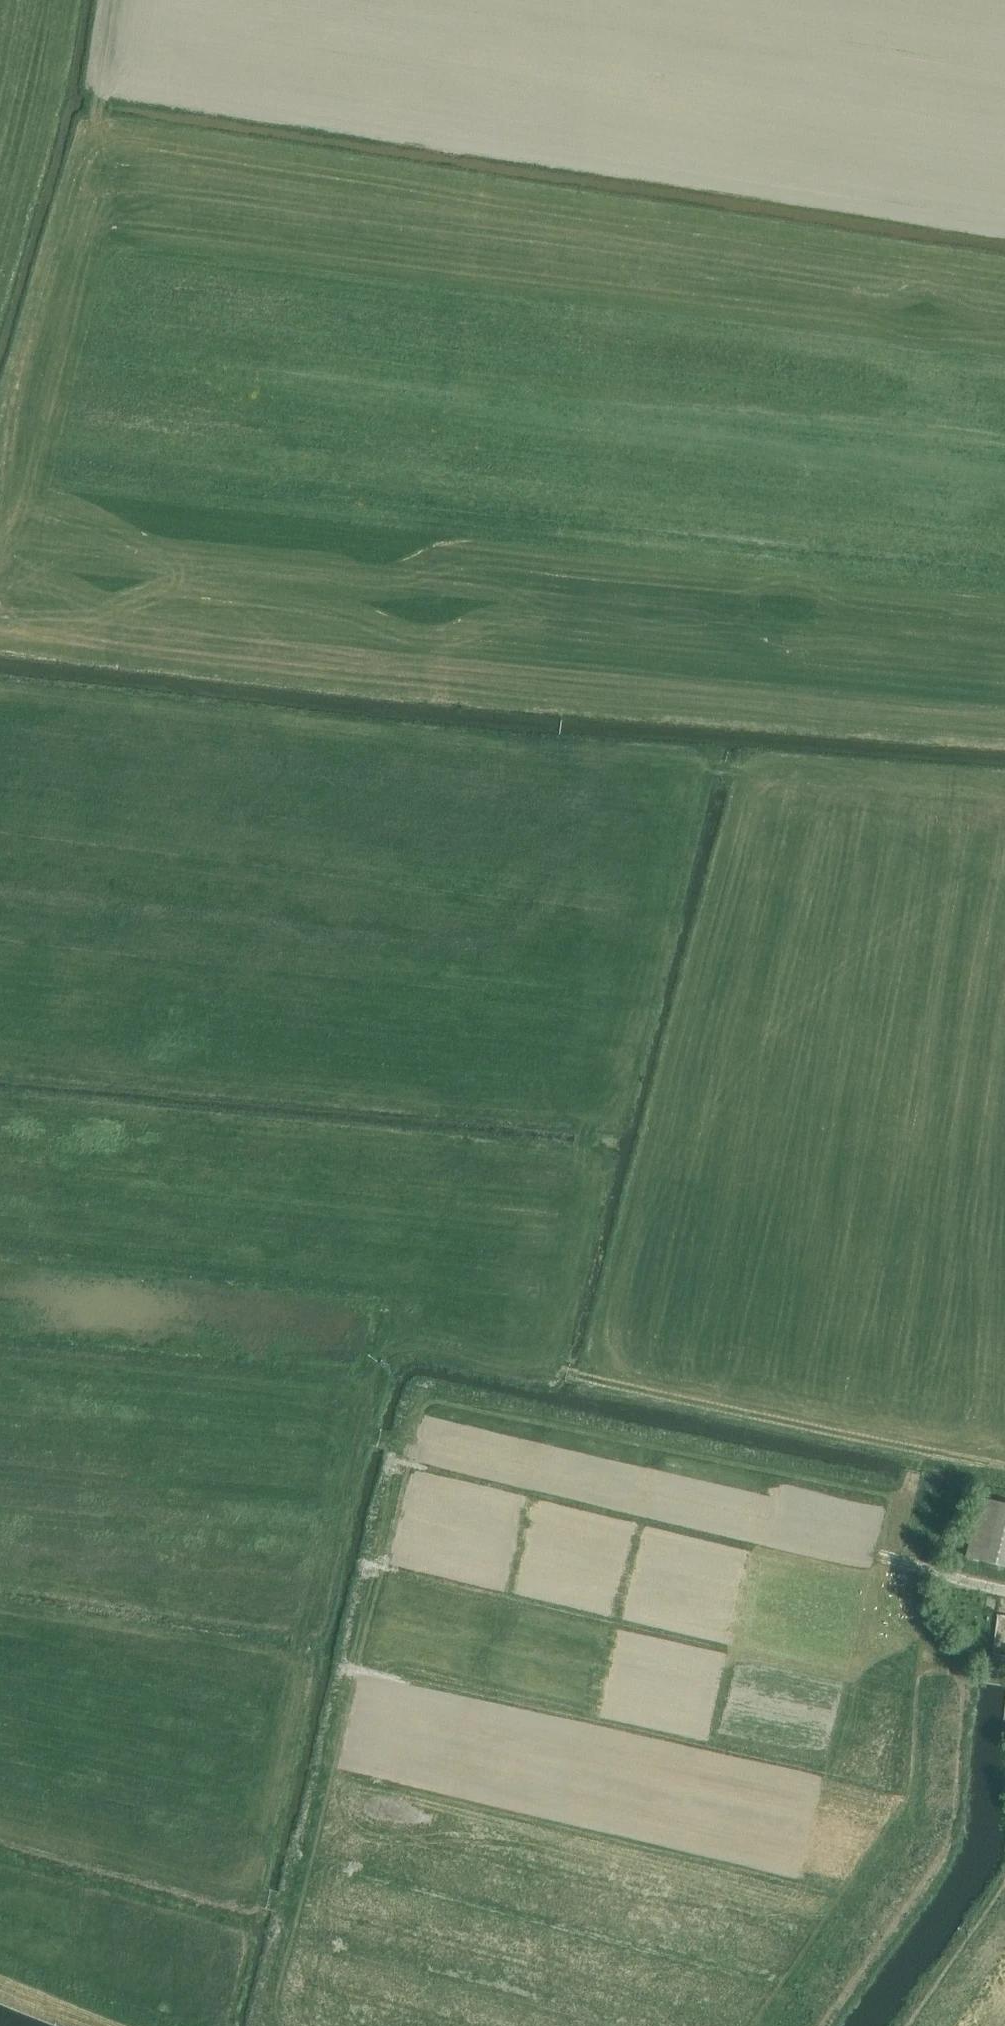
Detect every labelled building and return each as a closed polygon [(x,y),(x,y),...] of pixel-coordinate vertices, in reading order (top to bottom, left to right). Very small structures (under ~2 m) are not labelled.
[(1004,1568),(1004,1503),(981,1497),(965,1558),(1004,1568)]
